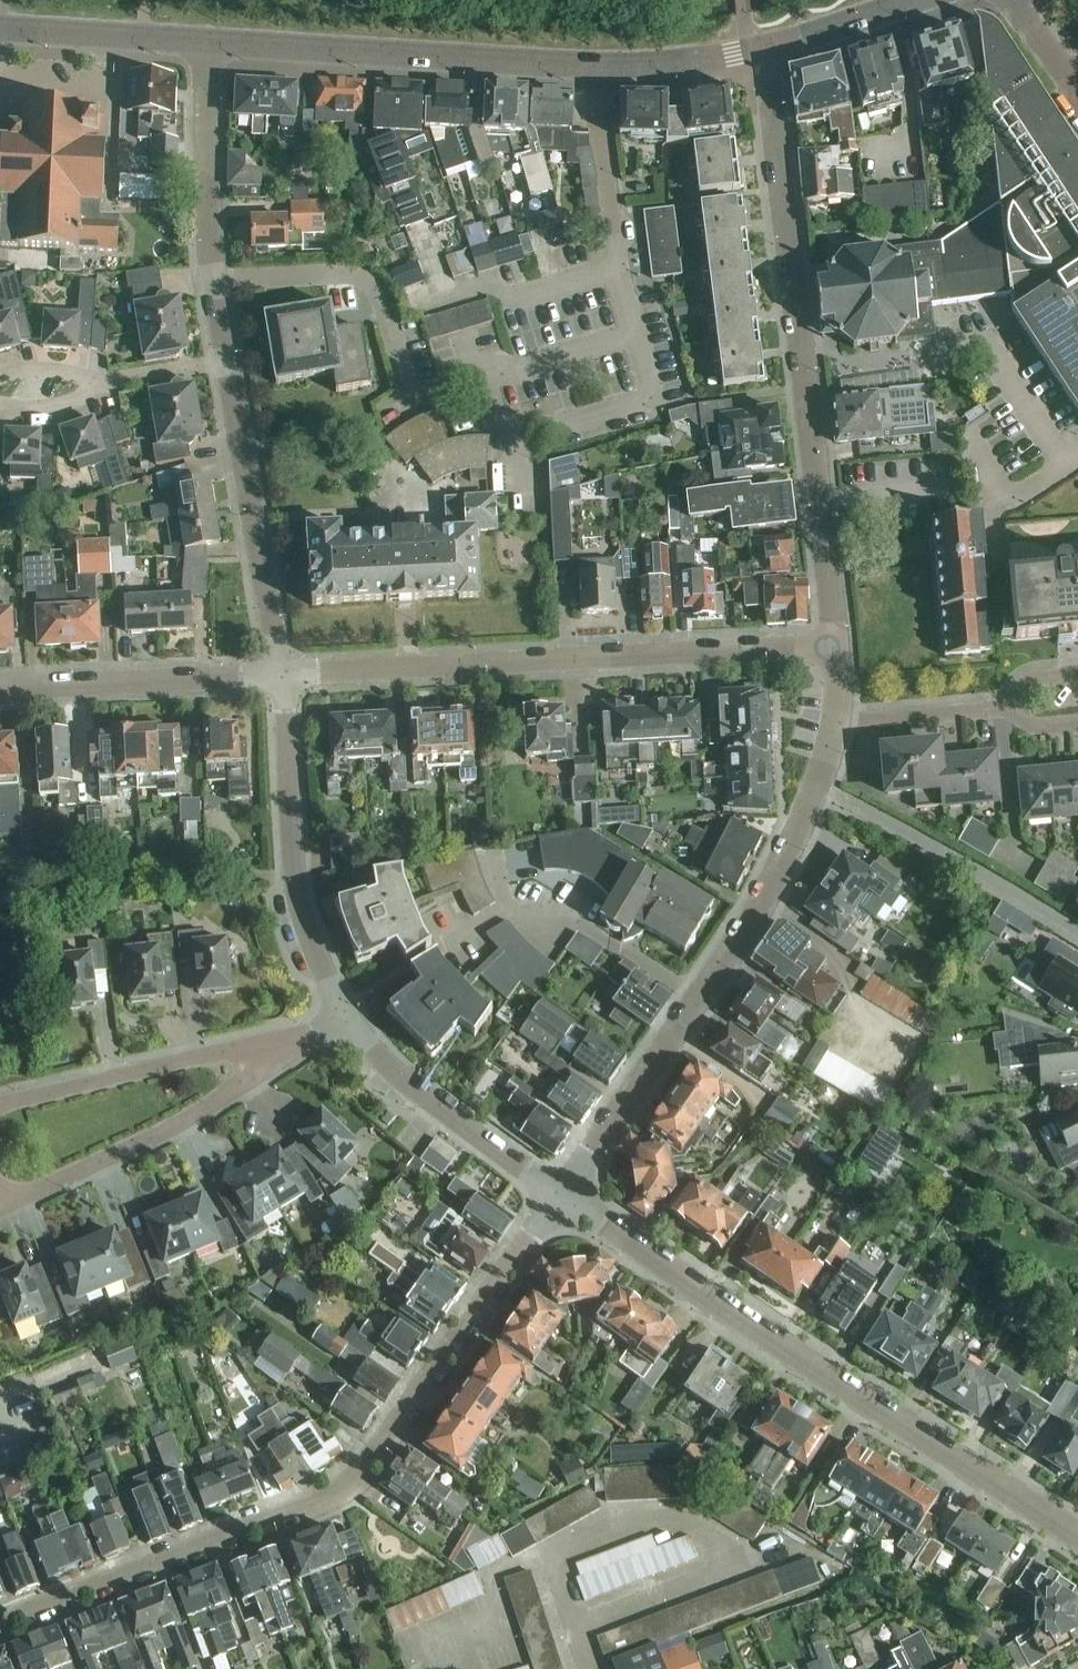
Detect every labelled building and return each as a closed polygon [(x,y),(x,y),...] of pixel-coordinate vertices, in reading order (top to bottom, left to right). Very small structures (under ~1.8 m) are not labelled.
[(972,131),(980,143),(992,135),(1000,206),(997,206),(941,244),(885,251),(885,248),(884,248),(883,250),(867,252),(866,246),(857,247),(858,253),(845,255),(843,253),(841,254),(843,256),(833,269),(831,269),(831,271),(814,273),(822,338),(839,336),(839,338),(841,338),(854,348),(853,351),(855,351),(856,349),(869,347),(870,354),(879,353),(878,346),(894,344),(895,346),(897,345),(896,343),(920,340),(935,338),(931,307),(990,299),(1010,297),(1012,313),(1077,414),(1077,151),(1003,38),(998,30),(992,26),(986,23),(982,21),(977,20),(973,20),(979,28),(990,119),(972,131)] [(926,94),(920,95),(925,129),(944,126),(940,91),(973,82),(959,32),(956,33),(954,28),(936,33),(938,38),(912,45),(926,94)] [(848,58),(863,110),(867,109),(870,121),(887,116),(886,112),(902,108),(902,87),(891,46),(868,53),(865,51),(862,51),(859,52),(856,53),(855,56),(848,58)] [(838,133),(839,146),(856,144),(851,110),(850,109),(840,60),(789,73),(790,75),(797,122),(822,115),(823,121),(829,120),(831,134),(838,133)] [(139,140),(151,141),(155,76),(146,75),(146,73),(136,72),(136,75),(132,75),(130,113),(140,113),(139,140)] [(155,76),(151,141),(155,141),(153,166),(177,167),(178,142),(163,141),(164,118),(172,118),(172,114),(176,115),(177,81),(172,80),(172,77),(169,76),(169,74),(159,73),(159,76),(155,76)] [(267,85),(267,84),(258,84),(258,79),(245,78),(241,84),(239,84),(237,118),(254,119),(253,136),(255,136),(255,141),(265,142),(266,119),(265,119),(267,85)] [(267,80),(267,84),(267,85),(265,119),(266,119),(283,120),(282,128),(286,139),(293,139),(293,135),(294,135),(295,121),(294,121),(296,88),(289,87),(286,81),(267,80)] [(350,142),(362,143),(363,133),(366,84),(319,82),(317,113),(304,113),(302,134),(316,135),(316,123),(347,124),(347,131),(351,131),(350,142)] [(428,219),(397,134),(421,135),(424,87),(377,85),(375,133),(363,133),(362,143),(361,157),(361,160),(379,208),(391,204),(400,230),(428,219)] [(464,167),(462,161),(452,130),(454,88),(427,87),(425,129),(445,131),(445,144),(435,147),(444,174),(464,167)] [(495,165),(487,139),(485,130),(486,95),(474,95),(474,89),(454,88),(452,130),(462,161),(475,156),(478,165),(480,170),(495,165)] [(485,130),(487,139),(510,140),(515,162),(521,160),(532,198),(553,192),(542,155),(541,151),(535,129),(530,129),(532,92),(486,90),(486,95),(485,130)] [(573,93),(532,92),(530,129),(535,129),(541,151),(553,148),(553,140),(560,140),(560,137),(571,137),(572,128),(574,126),(575,119),(572,117),(573,105),(572,105),(573,105),(573,93)] [(666,146),(688,146),(687,138),(734,132),(729,97),(723,92),(681,97),(683,115),(668,115),(668,97),(620,96),(620,138),(666,139),(666,146)] [(0,182),(0,200),(2,201),(0,248),(118,254),(119,221),(99,220),(100,205),(103,206),(107,121),(85,119),(86,109),(66,108),(66,107),(46,106),(46,107),(26,106),(25,128),(3,126),(0,182)] [(580,167),(583,190),(598,188),(596,173),(589,146),(589,134),(576,134),(575,158),(580,167)] [(693,149),(699,196),(741,191),(740,189),(743,188),(742,177),(739,177),(735,143),(693,149)] [(856,144),(839,146),(840,150),(801,154),(801,153),(799,154),(804,204),(853,199),(851,174),(850,174),(850,169),(839,170),(838,160),(842,156),(857,154),(856,144)] [(135,159),(136,146),(120,145),(118,173),(149,174),(150,160),(135,159)] [(233,187),(233,200),(261,200),(261,171),(259,171),(246,157),(246,154),(229,154),(229,187),(233,187)] [(168,202),(169,180),(121,178),(120,200),(168,202)] [(308,199),(308,184),(293,185),(294,199),(308,199)] [(927,184),(911,185),(914,217),(930,215),(927,184)] [(911,185),(895,187),(898,218),(914,217),(911,185)] [(895,187),(878,189),(882,220),(898,218),(895,187)] [(882,220),(878,189),(862,191),(866,222),(882,220)] [(701,207),(706,253),(748,248),(744,215),(746,214),(745,203),(742,203),(742,202),(701,207)] [(291,219),(252,221),(254,250),(287,248),(302,248),(302,235),(325,234),(324,203),(291,204),(291,219)] [(644,212),(652,280),(682,276),(674,209),(644,212)] [(558,211),(537,217),(540,230),(561,224),(558,211)] [(514,232),(510,220),(501,222),(498,228),(501,236),(514,232)] [(518,234),(488,243),(496,266),(525,257),(519,239),(518,234)] [(528,236),(519,239),(525,257),(534,255),(528,236)] [(496,266),(488,243),(470,249),(477,271),(491,268),(496,266)] [(706,253),(712,298),(753,293),(753,292),(756,292),(755,280),(752,281),(748,248),(706,253)] [(467,252),(446,260),(454,280),(475,273),(467,252)] [(60,273),(81,274),(81,261),(61,260),(60,273)] [(162,284),(159,270),(127,275),(130,290),(133,290),(133,289),(162,284)] [(20,348),(18,343),(33,342),(16,273),(0,277),(0,353),(20,348)] [(23,274),(22,288),(31,288),(35,284),(36,275),(23,274)] [(77,347),(91,350),(94,323),(97,283),(81,282),(79,312),(52,310),(51,316),(46,316),(43,349),(77,352),(77,347)] [(133,289),(140,333),(183,326),(179,300),(170,302),(170,301),(169,300),(168,299),(167,298),(166,298),(164,298),(162,284),(133,289)] [(712,298),(717,343),(759,338),(755,305),(758,304),(756,293),(753,293),(712,298)] [(488,301),(477,304),(483,325),(494,322),(488,301)] [(477,304),(466,308),(472,329),(483,325),(477,304)] [(333,376),(336,394),(372,388),(362,329),(335,334),(331,307),(265,318),(276,386),(333,376)] [(466,308),(455,311),(461,332),(472,329),(466,308)] [(455,311),(444,314),(450,335),(461,332),(455,311)] [(444,314),(433,317),(440,338),(450,335),(444,314)] [(440,338),(433,317),(423,320),(429,341),(440,338)] [(94,323),(91,350),(106,354),(108,324),(94,323)] [(183,326),(140,333),(146,364),(175,359),(176,359),(177,358),(178,357),(178,356),(179,355),(179,354),(179,353),(187,352),(183,326)] [(759,338),(717,343),(723,389),(764,384),(764,382),(767,381),(766,370),(763,371),(759,338)] [(150,390),(155,421),(198,413),(193,388),(185,389),(184,387),(183,386),(182,385),(181,385),(180,385),(179,385),(150,390)] [(832,400),(835,429),(834,433),(834,436),(836,440),(836,445),(881,440),(880,435),(929,430),(925,388),(876,394),(876,396),(832,400)] [(711,452),(711,456),(746,452),(745,442),(764,440),(763,434),(780,432),(777,411),(753,414),(751,412),(745,413),(744,415),(733,417),(731,402),(698,406),(700,419),(702,432),(705,432),(707,448),(711,452)] [(434,413),(427,416),(433,431),(437,430),(438,429),(443,427),(439,412),(434,413)] [(121,413),(108,420),(116,446),(117,446),(131,441),(121,413)] [(198,413),(155,421),(160,446),(153,447),(156,466),(191,460),(189,447),(190,446),(191,446),(192,445),(193,443),(194,441),(202,439),(198,413)] [(423,418),(416,421),(423,436),(426,434),(430,432),(433,431),(427,416),(423,418)] [(116,446),(108,420),(95,426),(93,422),(61,432),(72,464),(76,462),(79,472),(105,464),(114,491),(130,486),(117,446),(116,446)] [(411,423),(405,427),(413,441),(418,438),(423,436),(416,421),(411,423)] [(401,430),(394,434),(404,447),(406,445),(408,444),(411,442),(413,441),(405,427),(401,430)] [(437,447),(438,446),(442,445),(445,444),(448,443),(443,427),(438,429),(437,430),(433,431),(430,432),(437,447)] [(426,452),(428,451),(432,449),(434,448),(437,447),(430,432),(426,434),(423,436),(418,438),(426,452)] [(746,452),(711,456),(715,485),(752,480),(751,472),(784,468),(781,447),(784,447),(782,432),(780,432),(763,434),(764,440),(745,442),(746,452)] [(7,434),(6,467),(11,467),(10,480),(37,481),(36,516),(53,510),(55,438),(40,440),(40,435),(7,434)] [(385,442),(395,454),(399,450),(404,447),(394,434),(389,438),(385,442)] [(416,459),(418,457),(422,455),(424,453),(426,452),(418,438),(413,441),(411,442),(408,444),(406,445),(416,459)] [(467,439),(469,455),(475,455),(478,455),(478,438),(474,439),(467,439)] [(478,438),(478,455),(483,455),(488,455),(490,439),(486,439),(478,438)] [(456,441),(459,457),(462,456),(469,455),(467,439),(463,440),(456,441)] [(445,444),(450,459),(454,458),(459,457),(456,441),(450,442),(448,443),(445,444)] [(434,448),(440,463),(446,460),(450,459),(445,444),(442,445),(438,446),(437,447),(434,448)] [(410,463),(414,460),(416,459),(406,445),(404,447),(399,450),(395,454),(406,466),(410,463)] [(424,453),(432,467),(436,465),(440,463),(434,448),(432,449),(428,451),(426,452),(424,453)] [(414,460),(424,473),(429,469),(432,467),(424,453),(422,455),(418,457),(416,459),(414,460)] [(462,456),(459,457),(462,473),(466,472),(470,471),(469,455),(462,456)] [(475,455),(469,455),(470,471),(475,471),(478,471),(478,455),(475,455)] [(483,455),(478,455),(478,471),(482,471),(486,471),(487,471),(488,455),(483,455)] [(549,464),(550,497),(569,491),(569,490),(580,486),(578,455),(549,464)] [(454,458),(450,459),(455,475),(460,473),(462,473),(459,457),(454,458)] [(446,460),(440,463),(447,478),(451,476),(455,475),(450,459),(446,460)] [(436,465),(432,467),(440,481),(443,480),(447,478),(440,463),(436,465)] [(167,490),(172,520),(214,514),(211,496),(212,496),(210,486),(209,486),(208,481),(192,484),(185,466),(156,477),(160,492),(167,490)] [(429,469),(424,473),(433,486),(437,484),(440,481),(432,467),(429,469)] [(661,484),(661,498),(678,498),(678,484),(661,484)] [(69,489),(56,494),(61,507),(74,502),(69,489)] [(688,497),(688,498),(680,499),(681,518),(691,517),(691,520),(725,516),(724,504),(731,503),(734,531),(792,524),(788,491),(749,496),(748,489),(707,494),(688,497)] [(569,491),(550,497),(554,565),(572,564),(569,491)] [(496,533),(495,498),(446,501),(448,534),(424,535),(424,533),(420,533),(420,535),(341,540),(341,528),(309,529),(312,608),(340,606),(340,605),(386,602),(386,604),(424,602),(424,600),(459,598),(459,601),(479,600),(476,534),(496,533)] [(103,504),(83,504),(85,516),(97,515),(98,521),(104,522),(103,504)] [(181,559),(187,559),(205,559),(206,547),(219,545),(218,540),(219,539),(218,530),(217,530),(214,514),(172,520),(167,521),(171,549),(164,549),(164,559),(181,559)] [(936,515),(937,523),(932,523),(945,658),(990,654),(984,587),(988,587),(982,519),(945,522),(942,520),(938,521),(938,515),(936,515)] [(1006,527),(1006,526),(1004,526),(1009,569),(1016,641),(1058,637),(1057,631),(1077,631),(1077,633),(1077,520),(1006,527)] [(722,585),(733,582),(754,580),(753,578),(790,574),(788,558),(793,558),(792,554),(794,554),(793,542),(791,542),(791,538),(749,545),(752,569),(721,571),(722,585)] [(719,541),(720,553),(730,552),(729,540),(719,541)] [(67,599),(70,646),(71,646),(72,651),(87,650),(86,645),(98,644),(95,580),(98,576),(112,575),(110,550),(110,543),(78,544),(80,582),(78,582),(78,599),(68,599),(67,599)] [(126,549),(110,550),(112,575),(136,574),(135,560),(127,560),(126,549)] [(641,582),(644,621),(671,619),(669,580),(668,580),(667,549),(652,550),(654,581),(641,582)] [(713,598),(712,575),(708,575),(696,576),(694,549),(676,550),(678,586),(683,586),(685,611),(694,610),(694,618),(714,617),(723,616),(722,597),(713,598)] [(622,552),(624,582),(638,581),(636,551),(622,552)] [(183,598),(158,600),(160,632),(192,630),(190,598),(206,600),(209,566),(204,566),(205,559),(187,559),(183,598)] [(41,647),(70,646),(67,599),(68,599),(67,589),(53,590),(51,560),(23,562),(25,591),(38,591),(41,647)] [(587,615),(592,616),(608,616),(611,614),(616,614),(613,561),(579,563),(582,615),(587,615)] [(733,582),(734,593),(745,593),(746,609),(765,608),(766,616),(767,627),(787,626),(787,627),(806,625),(805,604),(807,604),(806,584),(786,585),(785,579),(733,582)] [(160,632),(158,600),(126,601),(128,634),(160,632)] [(7,655),(9,651),(9,650),(12,650),(11,634),(18,634),(16,613),(7,614),(7,601),(0,601),(0,655),(7,655)] [(735,743),(735,753),(767,752),(766,745),(770,744),(768,702),(763,703),(763,697),(721,699),(722,716),(720,716),(720,723),(709,723),(710,748),(719,748),(722,744),(735,743)] [(683,701),(667,702),(669,745),(683,744),(684,764),(693,764),(693,770),(705,769),(704,755),(701,755),(701,759),(697,759),(696,744),(699,744),(697,704),(683,705),(683,701)] [(652,707),(634,708),(636,747),(640,747),(641,766),(658,765),(657,746),(669,745),(667,702),(651,703),(652,707)] [(636,747),(634,708),(629,708),(629,704),(617,705),(617,709),(603,709),(605,749),(606,749),(607,773),(624,772),(623,763),(637,763),(636,747)] [(524,713),(525,727),(515,727),(516,748),(525,747),(526,760),(547,759),(547,764),(572,763),(571,738),(565,739),(564,712),(544,713),(541,708),(530,709),(528,713),(524,713)] [(444,769),(441,718),(436,714),(426,714),(421,719),(411,719),(414,786),(429,785),(428,770),(444,769)] [(379,716),(362,717),(364,760),(382,759),(382,765),(390,764),(391,795),(407,794),(404,744),(394,744),(393,718),(381,719),(379,716)] [(441,718),(444,769),(460,768),(461,783),(475,783),(474,763),(468,764),(468,759),(474,759),(472,716),(441,718)] [(364,760),(362,717),(345,718),(343,721),(332,721),(334,763),(327,763),(329,796),(340,796),(340,786),(344,785),(343,775),(348,775),(347,761),(364,760)] [(229,783),(230,801),(250,800),(247,751),(238,751),(237,730),(226,731),(226,730),(222,725),(208,725),(205,731),(204,731),(207,768),(208,784),(229,783)] [(137,733),(135,733),(137,781),(158,780),(159,798),(176,797),(175,779),(174,764),(181,764),(181,759),(189,758),(188,749),(189,748),(188,732),(156,734),(156,732),(153,732),(153,728),(137,729),(137,733)] [(137,781),(135,733),(132,733),(132,729),(117,730),(117,734),(114,734),(114,736),(92,737),(92,753),(92,769),(99,768),(101,801),(118,800),(118,794),(138,792),(137,781)] [(40,797),(58,796),(59,807),(76,807),(75,784),(70,785),(68,736),(37,738),(40,797)] [(21,836),(16,757),(14,757),(13,740),(0,741),(0,838),(21,836)] [(915,793),(914,793),(916,810),(943,808),(939,763),(940,763),(938,746),(932,747),(929,743),(920,744),(920,748),(911,749),(915,793)] [(888,796),(914,793),(915,793),(911,749),(901,750),(901,746),(892,747),(874,769),(886,780),(888,796)] [(705,769),(706,783),(768,780),(767,766),(771,766),(771,753),(767,753),(767,752),(735,753),(732,753),(732,751),(729,751),(729,753),(728,754),(728,771),(714,772),(714,768),(705,769)] [(975,760),(965,761),(970,805),(997,803),(993,758),(987,759),(983,755),(974,756),(975,760)] [(943,763),(940,763),(939,763),(943,808),(970,805),(965,761),(956,762),(956,758),(947,759),(943,763)] [(575,779),(572,783),(574,805),(597,804),(594,759),(574,761),(575,779)] [(1077,816),(1077,803),(1075,772),(1066,773),(1065,769),(1056,770),(1053,774),(1049,774),(1053,819),(1077,816)] [(1026,821),(1053,819),(1049,774),(1044,775),(1040,771),(1031,772),(1031,776),(1021,777),(1026,821)] [(647,779),(638,779),(639,791),(648,791),(647,779)] [(768,780),(706,783),(706,798),(715,798),(715,794),(730,794),(730,809),(770,811),(769,806),(773,806),(773,793),(769,793),(768,780)] [(410,794),(401,795),(402,806),(411,807),(410,794)] [(201,824),(200,801),(181,801),(182,825),(201,824)] [(88,810),(88,818),(90,843),(104,842),(102,810),(88,810)] [(599,811),(600,827),(627,825),(626,810),(599,811)] [(90,843),(88,818),(80,818),(81,843),(90,843)] [(971,820),(965,831),(996,849),(1002,838),(971,820)] [(706,829),(700,841),(746,864),(750,856),(753,857),(762,839),(731,823),(722,840),(718,838),(720,836),(706,829)] [(653,827),(652,831),(664,836),(670,824),(653,827)] [(616,836),(642,851),(653,832),(622,826),(616,836)] [(996,849),(965,831),(958,843),(989,861),(996,849)] [(605,895),(608,899),(618,883),(626,865),(638,871),(642,864),(587,832),(539,840),(545,873),(552,873),(560,873),(562,873),(569,874),(574,876),(579,877),(586,880),(590,883),(594,885),(598,889),(602,892),(605,895)] [(331,839),(333,870),(359,869),(358,837),(331,839)] [(742,872),(746,864),(700,841),(694,853),(708,860),(709,857),(713,859),(704,876),(736,892),(745,873),(742,872)] [(454,873),(479,866),(478,865),(475,852),(450,857),(452,865),(454,873)] [(1047,864),(1073,879),(1077,871),(1077,866),(1054,852),(1047,864)] [(452,865),(450,857),(436,860),(438,868),(452,865)] [(438,868),(436,860),(423,863),(425,871),(438,868)] [(830,873),(823,883),(858,907),(868,893),(879,901),(883,895),(888,898),(892,893),(896,896),(903,886),(874,866),(867,876),(844,860),(834,874),(830,873)] [(211,863),(212,882),(225,881),(223,862),(211,863)] [(618,883),(608,899),(611,902),(600,921),(622,935),(622,944),(624,944),(624,943),(634,940),(638,938),(646,931),(685,954),(713,907),(662,876),(658,883),(643,874),(647,867),(642,864),(638,871),(626,865),(618,883)] [(1047,864),(1040,875),(1071,893),(1077,881),(1073,879),(1047,864)] [(441,877),(454,873),(452,865),(438,868),(441,877)] [(459,888),(460,889),(483,879),(482,877),(479,866),(454,873),(457,880),(459,888)] [(425,871),(427,880),(441,877),(438,868),(425,871)] [(370,959),(387,953),(386,951),(396,947),(407,963),(431,947),(424,936),(404,885),(402,872),(374,876),(377,895),(367,898),(366,896),(349,903),(352,910),(339,915),(355,957),(367,952),(370,959)] [(443,885),(457,880),(454,873),(441,877),(443,885)] [(1071,893),(1040,875),(1034,887),(1065,904),(1071,893)] [(427,880),(430,889),(443,885),(441,877),(427,880)] [(464,900),(466,904),(489,892),(487,888),(483,879),(460,889),(464,900)] [(446,893),(459,888),(457,880),(443,885),(446,893)] [(858,907),(823,883),(816,893),(818,897),(808,911),(818,918),(812,928),(850,954),(857,943),(845,935),(852,925),(848,922),(858,907)] [(433,898),(446,893),(443,885),(430,889),(433,898)] [(470,912),(474,918),(495,904),(492,898),(489,892),(466,904),(470,912)] [(1002,904),(993,918),(1007,926),(1015,912),(1002,904)] [(24,922),(26,954),(40,953),(38,921),(24,922)] [(496,948),(515,931),(508,923),(486,936),(493,944),(496,948)] [(807,949),(810,944),(784,927),(784,926),(783,926),(777,927),(766,944),(765,943),(751,962),(823,1012),(841,986),(820,971),(826,962),(807,949)] [(506,958),(523,940),(516,933),(515,931),(496,948),(503,955),(506,958)] [(178,935),(181,964),(196,963),(199,995),(215,993),(215,996),(232,994),(226,942),(204,944),(203,932),(178,935)] [(907,944),(889,933),(881,945),(898,957),(907,944)] [(161,967),(175,965),(172,936),(147,938),(148,950),(126,952),(132,1005),(148,1003),(148,1000),(164,998),(161,967)] [(600,957),(574,939),(566,952),(591,969),(600,957)] [(514,966),(531,948),(525,942),(523,940),(506,958),(508,961),(514,966)] [(1073,1022),(1073,1021),(1073,1020),(1077,1013),(1077,958),(1053,942),(1037,966),(1051,974),(1041,989),(1056,999),(1052,1007),(1051,1006),(1050,1007),(1073,1022)] [(89,956),(59,959),(64,1012),(81,1010),(80,1007),(96,1006),(93,974),(107,972),(104,943),(88,944),(89,956)] [(526,976),(540,955),(534,951),(531,948),(514,966),(520,971),(524,974),(526,976)] [(503,955),(491,966),(497,972),(508,961),(506,958),(503,955)] [(521,984),(535,994),(555,966),(544,959),(540,955),(526,976),(521,984)] [(404,1011),(394,1020),(425,1053),(435,1044),(440,1049),(453,1037),(452,1035),(459,1027),(475,1038),(492,1014),(481,1007),(443,967),(436,956),(411,971),(421,987),(413,995),(412,993),(398,1006),(404,1011)] [(636,1020),(650,1030),(669,1002),(634,977),(638,972),(639,972),(640,971),(621,958),(620,958),(619,961),(623,962),(620,966),(609,981),(624,991),(614,1004),(619,1008),(611,1020),(627,1032),(636,1020)] [(497,972),(504,978),(514,966),(508,961),(497,972)] [(480,977),(487,983),(497,972),(491,966),(480,977)] [(504,978),(510,983),(520,971),(514,966),(504,978)] [(510,983),(517,989),(521,984),(526,976),(524,974),(520,971),(510,983)] [(487,983),(494,990),(504,978),(497,972),(487,983)] [(861,997),(870,1003),(882,983),(873,977),(861,997)] [(494,990),(500,996),(510,983),(504,978),(494,990)] [(755,980),(744,996),(758,1006),(756,1009),(770,1019),(775,1011),(796,1026),(806,1011),(784,996),(782,998),(755,980)] [(500,996),(508,1002),(517,989),(510,983),(500,996)] [(870,1003),(880,1009),(892,989),(882,983),(870,1003)] [(496,1018),(542,1050),(552,1058),(567,1037),(583,1048),(573,1062),(609,1087),(626,1063),(591,1038),(574,1026),(542,1003),(544,1001),(535,994),(521,984),(517,989),(508,1002),(496,1018)] [(880,1009),(890,1015),(902,995),(892,989),(880,1009)] [(890,1015),(900,1021),(912,1001),(902,995),(890,1015)] [(758,1006),(744,996),(729,1018),(755,1037),(753,1039),(765,1047),(776,1053),(786,1040),(765,1026),(770,1019),(756,1009),(758,1006)] [(900,1021),(909,1027),(921,1007),(912,1001),(900,1021)] [(909,1027),(919,1033),(931,1013),(921,1007),(909,1027)] [(931,1013),(919,1033),(929,1039),(941,1019),(931,1013)] [(1061,1052),(1059,1034),(1008,1017),(1012,1051),(1008,1051),(1010,1070),(1040,1067),(1042,1086),(1061,1083),(1061,1089),(1077,1087),(1077,1082),(1077,1081),(1077,1050),(1061,1052)] [(727,1068),(761,1090),(769,1078),(767,1077),(773,1067),(758,1057),(761,1054),(729,1031),(722,1041),(720,1040),(719,1040),(717,1039),(716,1039),(714,1040),(713,1041),(712,1041),(711,1043),(710,1044),(710,1046),(710,1047),(710,1048),(710,1049),(711,1050),(712,1052),(714,1053),(713,1053),(730,1065),(727,1068)] [(802,1069),(814,1076),(827,1054),(830,1049),(819,1042),(802,1069)] [(569,1070),(552,1058),(542,1050),(535,1060),(565,1081),(549,1104),(582,1127),(602,1097),(569,1075),(569,1070)] [(814,1076),(825,1082),(837,1060),(827,1054),(814,1076)] [(825,1082),(834,1087),(847,1066),(837,1060),(825,1082)] [(696,1064),(681,1085),(713,1108),(719,1099),(735,1110),(740,1103),(727,1087),(721,1083),(722,1081),(717,1075),(710,1072),(709,1073),(696,1064)] [(834,1087),(844,1093),(857,1071),(847,1066),(834,1087)] [(844,1093),(854,1099),(867,1077),(857,1071),(844,1093)] [(854,1099),(864,1104),(877,1083),(867,1077),(854,1099)] [(514,1129),(554,1158),(555,1156),(560,1156),(560,1157),(565,1149),(563,1144),(565,1142),(564,1142),(571,1132),(528,1101),(534,1093),(514,1079),(506,1090),(515,1096),(509,1104),(524,1115),(514,1129)] [(864,1104),(874,1110),(886,1088),(877,1083),(864,1104)] [(681,1085),(665,1108),(704,1137),(712,1142),(718,1134),(708,1127),(710,1124),(704,1120),(713,1108),(681,1085)] [(886,1088),(874,1110),(883,1115),(896,1094),(886,1088)] [(779,1101),(772,1112),(792,1125),(799,1114),(779,1101)] [(648,1133),(654,1137),(655,1136),(676,1152),(678,1160),(685,1159),(691,1149),(694,1151),(704,1137),(665,1108),(648,1132),(648,1133)] [(1054,1123),(1062,1139),(1053,1144),(1052,1144),(1065,1170),(1077,1163),(1077,1110),(1054,1123)] [(308,1123),(310,1125),(299,1136),(323,1159),(313,1169),(334,1189),(351,1171),(343,1163),(358,1147),(320,1111),(308,1123)] [(792,1125),(772,1112),(766,1120),(786,1134),(792,1125)] [(882,1130),(860,1163),(881,1177),(903,1142),(882,1130)] [(632,1162),(635,1179),(672,1172),(670,1161),(678,1160),(676,1152),(655,1136),(654,1137),(650,1143),(649,1142),(643,1144),(630,1135),(618,1151),(630,1160),(630,1161),(631,1162),(632,1162)] [(436,1140),(429,1150),(450,1166),(457,1156),(436,1140)] [(794,1159),(776,1147),(774,1150),(782,1156),(776,1164),(786,1170),(794,1159)] [(450,1166),(429,1150),(420,1162),(442,1177),(450,1166)] [(267,1157),(252,1167),(279,1211),(305,1196),(311,1206),(323,1198),(308,1173),(295,1180),(279,1153),(268,1159),(267,1157)] [(415,1180),(425,1167),(415,1159),(405,1173),(415,1180)] [(279,1211),(252,1167),(236,1176),(238,1178),(228,1184),(244,1212),(232,1219),(248,1245),(269,1232),(263,1222),(279,1211)] [(662,1207),(668,1211),(680,1198),(683,1200),(686,1195),(683,1193),(681,1182),(674,1183),(672,1172),(635,1179),(637,1196),(636,1197),(637,1198),(629,1209),(645,1220),(653,1209),(654,1209),(655,1208),(659,1207),(661,1208),(662,1207)] [(683,1225),(694,1233),(719,1199),(698,1184),(697,1179),(681,1182),(683,1193),(686,1195),(683,1200),(680,1198),(668,1211),(668,1212),(684,1223),(683,1225)] [(470,1208),(462,1219),(498,1245),(514,1222),(456,1180),(448,1192),(470,1208)] [(415,1192),(402,1182),(395,1191),(408,1201),(415,1192)] [(348,1188),(330,1199),(343,1222),(362,1211),(348,1188)] [(719,1199),(694,1233),(705,1241),(706,1239),(722,1250),(727,1244),(728,1245),(761,1199),(761,1198),(751,1191),(750,1191),(736,1211),(719,1199)] [(186,1204),(174,1209),(192,1256),(220,1244),(224,1255),(238,1250),(227,1222),(213,1228),(200,1195),(185,1202),(186,1204)] [(767,1281),(769,1283),(792,1249),(772,1236),(780,1224),(776,1222),(785,1208),(769,1197),(754,1219),(763,1226),(746,1250),(751,1254),(743,1265),(756,1274),(758,1278),(762,1281),(767,1281)] [(192,1256),(174,1209),(161,1214),(160,1212),(145,1218),(158,1250),(144,1255),(155,1283),(170,1277),(166,1266),(192,1256)] [(462,1233),(458,1230),(464,1222),(451,1212),(434,1236),(430,1237),(425,1244),(426,1248),(425,1249),(442,1261),(444,1258),(457,1267),(459,1264),(474,1275),(477,1271),(481,1269),(486,1262),(486,1258),(489,1253),(462,1233)] [(101,1235),(85,1242),(104,1291),(123,1284),(127,1294),(150,1285),(139,1257),(125,1263),(114,1233),(102,1238),(101,1235)] [(792,1249),(769,1283),(771,1284),(773,1289),(777,1291),(782,1292),(794,1300),(802,1289),(807,1292),(825,1266),(835,1273),(851,1251),(830,1237),(820,1251),(819,1251),(811,1262),(792,1249)] [(323,1258),(335,1267),(349,1249),(337,1240),(323,1258)] [(104,1291),(85,1242),(68,1249),(69,1251),(58,1256),(70,1286),(56,1291),(68,1318),(91,1309),(86,1298),(104,1291)] [(589,1303),(590,1310),(602,1310),(615,1292),(608,1287),(608,1283),(609,1282),(608,1281),(607,1277),(608,1275),(607,1275),(615,1264),(599,1252),(591,1263),(590,1262),(589,1264),(572,1267),(578,1304),(589,1303)] [(385,1255),(380,1263),(401,1277),(451,1312),(466,1290),(432,1267),(423,1281),(385,1255)] [(567,1306),(578,1304),(572,1267),(556,1270),(555,1269),(554,1268),(554,1269),(541,1260),(530,1277),(543,1286),(542,1286),(543,1287),(544,1292),(543,1293),(544,1293),(540,1300),(560,1313),(568,1312),(567,1306)] [(819,1306),(822,1308),(820,1311),(826,1315),(823,1319),(844,1334),(866,1302),(866,1301),(877,1285),(848,1266),(850,1262),(849,1261),(836,1281),(835,1281),(819,1306)] [(401,1277),(380,1263),(378,1265),(396,1277),(390,1286),(409,1299),(400,1313),(433,1336),(451,1312),(401,1277)] [(879,1294),(890,1301),(907,1274),(897,1267),(879,1294)] [(14,1327),(35,1319),(39,1330),(62,1320),(51,1293),(38,1298),(26,1269),(11,1275),(10,1272),(0,1276),(0,1292),(14,1327)] [(259,1283),(272,1292),(273,1291),(310,1317),(321,1302),(277,1270),(275,1272),(260,1282),(259,1283)] [(172,1282),(162,1286),(166,1295),(176,1291),(172,1282)] [(272,1293),(259,1284),(247,1292),(264,1304),(272,1293)] [(610,1350),(619,1339),(618,1339),(641,1307),(617,1290),(615,1292),(602,1310),(590,1310),(591,1318),(588,1323),(592,1326),(593,1329),(593,1338),(590,1342),(597,1347),(600,1343),(610,1350)] [(885,1317),(866,1348),(869,1350),(869,1354),(876,1358),(880,1357),(891,1364),(931,1300),(932,1300),(935,1294),(928,1290),(923,1291),(911,1310),(902,1304),(894,1306),(887,1318),(885,1317)] [(931,1300),(891,1364),(901,1371),(902,1374),(909,1379),(913,1378),(916,1380),(935,1349),(920,1339),(946,1297),(937,1291),(935,1294),(932,1300),(931,1300)] [(997,1311),(1011,1320),(1023,1299),(1010,1291),(997,1311)] [(570,1320),(568,1312),(560,1313),(540,1300),(533,1295),(516,1319),(548,1341),(563,1321),(567,1324),(570,1320)] [(1025,1302),(1008,1327),(1016,1332),(1024,1320),(1027,1322),(1036,1309),(1025,1302)] [(618,1339),(619,1339),(632,1349),(620,1366),(631,1374),(641,1360),(650,1367),(639,1382),(652,1391),(668,1368),(658,1361),(671,1343),(669,1342),(676,1332),(655,1317),(656,1315),(645,1308),(644,1309),(641,1307),(618,1339)] [(378,1348),(408,1369),(429,1339),(399,1318),(386,1336),(368,1323),(360,1334),(378,1347),(378,1348)] [(540,1354),(548,1341),(516,1319),(500,1342),(550,1378),(555,1370),(545,1362),(547,1359),(540,1354)] [(199,1348),(189,1321),(169,1329),(180,1355),(199,1348)] [(958,1325),(950,1337),(957,1341),(958,1342),(966,1330),(958,1325)] [(355,1383),(362,1388),(385,1404),(400,1384),(348,1347),(321,1328),(312,1341),(339,1360),(341,1357),(362,1373),(355,1383)] [(378,1411),(356,1396),(323,1373),(301,1358),(271,1337),(258,1355),(288,1377),(293,1369),(339,1401),(332,1411),(362,1433),(364,1430),(369,1428),(372,1424),(372,1419),(378,1411)] [(952,1403),(956,1406),(977,1373),(959,1361),(968,1348),(958,1342),(957,1341),(950,1337),(938,1355),(947,1361),(937,1376),(943,1379),(934,1392),(940,1395),(938,1398),(951,1405),(952,1403)] [(100,1351),(108,1372),(133,1363),(125,1342),(100,1351)] [(213,1349),(213,1355),(216,1360),(224,1360),(228,1357),(229,1351),(226,1347),(217,1347),(213,1349)] [(475,1378),(473,1381),(505,1403),(521,1381),(521,1382),(522,1381),(533,1389),(534,1388),(541,1387),(540,1379),(496,1348),(482,1368),(481,1367),(473,1377),(475,1378)] [(567,1358),(576,1362),(579,1353),(571,1349),(567,1358)] [(710,1426),(716,1430),(700,1454),(709,1459),(729,1427),(726,1425),(739,1406),(733,1402),(746,1382),(727,1369),(729,1366),(728,1366),(727,1361),(727,1360),(718,1354),(718,1355),(712,1355),(687,1392),(719,1414),(710,1426)] [(977,1373),(956,1406),(961,1409),(959,1411),(972,1419),(973,1416),(978,1420),(987,1407),(992,1410),(1001,1395),(1010,1401),(1022,1383),(1003,1371),(995,1384),(977,1373)] [(473,1381),(446,1418),(479,1440),(480,1439),(492,1422),(503,1430),(510,1420),(499,1412),(505,1403),(473,1381)] [(569,1393),(584,1405),(593,1392),(578,1381),(569,1393)] [(48,1394),(54,1409),(81,1398),(74,1383),(48,1394)] [(1049,1414),(1057,1420),(1077,1390),(1067,1383),(1053,1405),(1036,1394),(1026,1410),(1012,1401),(994,1428),(1009,1438),(1007,1441),(1024,1452),(1034,1436),(1035,1437),(1049,1414)] [(1057,1420),(1067,1426),(1045,1461),(1052,1465),(1052,1468),(1062,1474),(1065,1474),(1071,1478),(1077,1467),(1077,1390),(1057,1420)] [(747,1475),(759,1483),(804,1415),(777,1398),(765,1416),(749,1406),(737,1424),(767,1444),(747,1475)] [(241,1403),(229,1408),(233,1416),(244,1411),(241,1403)] [(280,1406),(271,1411),(314,1475),(316,1473),(320,1474),(324,1471),(325,1467),(329,1465),(328,1463),(341,1455),(340,1453),(341,1450),(338,1445),(335,1445),(332,1440),(326,1444),(310,1419),(299,1426),(296,1421),(290,1420),(289,1420),(280,1406)] [(53,1417),(62,1440),(69,1437),(61,1414),(53,1417)] [(804,1415),(759,1483),(746,1503),(759,1512),(792,1461),(807,1470),(831,1433),(804,1415)] [(585,1429),(606,1443),(614,1432),(593,1417),(585,1429)] [(479,1440),(446,1418),(446,1419),(444,1418),(437,1428),(439,1429),(424,1449),(469,1481),(469,1480),(477,1479),(476,1471),(475,1470),(491,1448),(480,1439),(479,1440)] [(99,1441),(104,1454),(135,1442),(130,1429),(99,1441)] [(168,1436),(155,1442),(153,1443),(165,1474),(153,1478),(163,1503),(167,1501),(180,1533),(202,1525),(179,1468),(182,1467),(170,1436),(168,1436)] [(273,1478),(282,1493),(295,1484),(296,1486),(300,1484),(304,1484),(308,1481),(309,1478),(314,1475),(290,1440),(266,1455),(279,1474),(273,1478)] [(222,1445),(210,1449),(230,1502),(255,1492),(245,1465),(229,1471),(224,1458),(227,1457),(222,1445)] [(709,1459),(700,1454),(691,1447),(680,1464),(698,1475),(709,1459)] [(859,1502),(883,1465),(882,1465),(853,1447),(848,1455),(838,1448),(790,1523),(791,1526),(811,1539),(816,1538),(815,1535),(812,1535),(809,1534),(807,1531),(806,1528),(806,1526),(813,1508),(818,1508),(823,1508),(829,1507),(834,1505),(838,1503),(843,1500),(847,1495),(859,1502)] [(230,1502),(210,1449),(198,1454),(203,1466),(206,1465),(211,1479),(195,1485),(205,1511),(230,1502)] [(408,1449),(394,1469),(460,1516),(468,1505),(433,1481),(439,1472),(408,1449)] [(99,1454),(87,1459),(92,1471),(104,1466),(99,1454)] [(559,1467),(568,1487),(587,1479),(578,1458),(559,1467)] [(886,1519),(887,1519),(910,1483),(908,1482),(909,1482),(896,1474),(896,1473),(896,1471),(895,1470),(894,1468),(893,1467),(892,1466),(890,1465),(888,1465),(886,1465),(883,1466),(883,1465),(859,1502),(880,1516),(877,1521),(870,1517),(861,1532),(873,1540),(886,1519)] [(37,1489),(28,1467),(16,1472),(25,1494),(37,1489)] [(684,1467),(671,1468),(672,1500),(685,1500),(684,1467)] [(671,1468),(658,1469),(659,1501),(672,1500),(671,1468)] [(460,1516),(394,1469),(381,1488),(412,1510),(419,1501),(437,1514),(439,1521),(451,1530),(461,1516),(460,1516)] [(546,1490),(527,1478),(528,1476),(516,1469),(509,1480),(519,1486),(518,1489),(539,1502),(546,1490)] [(644,1469),(631,1470),(633,1502),(646,1502),(644,1469)] [(658,1469),(644,1469),(646,1502),(659,1501),(658,1469)] [(605,1476),(606,1493),(606,1503),(620,1503),(618,1470),(605,1471),(605,1476)] [(631,1470),(618,1470),(620,1503),(633,1502),(631,1470)] [(106,1559),(107,1562),(119,1557),(118,1555),(130,1550),(118,1521),(124,1519),(118,1504),(107,1476),(93,1481),(109,1523),(92,1530),(104,1560),(106,1559)] [(133,1481),(138,1494),(129,1497),(148,1546),(171,1537),(147,1476),(133,1481)] [(605,1476),(594,1477),(595,1494),(606,1493),(605,1476)] [(686,1501),(697,1508),(711,1486),(699,1479),(686,1501)] [(910,1483),(887,1519),(908,1533),(897,1550),(907,1556),(898,1570),(905,1575),(939,1522),(928,1515),(937,1500),(910,1483)] [(697,1508),(708,1515),(722,1493),(711,1486),(697,1508)] [(589,1488),(578,1495),(590,1516),(601,1510),(589,1488)] [(708,1515),(719,1522),(733,1500),(722,1493),(708,1515)] [(578,1495),(567,1501),(579,1522),(590,1516),(578,1495)] [(719,1522),(730,1529),(744,1507),(733,1500),(719,1522)] [(567,1501),(556,1507),(568,1528),(579,1522),(567,1501)] [(49,1517),(44,1504),(32,1509),(37,1522),(49,1517)] [(556,1507),(545,1513),(557,1534),(568,1528),(556,1507)] [(730,1529),(741,1536),(755,1514),(744,1507),(730,1529)] [(72,1512),(77,1526),(89,1522),(84,1508),(72,1512)] [(62,1512),(49,1517),(71,1573),(83,1568),(86,1570),(91,1568),(93,1564),(97,1563),(87,1538),(90,1537),(87,1531),(85,1532),(83,1528),(70,1533),(62,1512)] [(545,1513),(534,1519),(546,1541),(557,1534),(545,1513)] [(755,1514),(741,1536),(752,1543),(766,1521),(755,1514)] [(71,1573),(49,1517),(37,1522),(45,1543),(32,1548),(33,1552),(31,1553),(33,1559),(36,1558),(46,1583),(49,1581),(53,1583),(58,1581),(60,1578),(71,1573)] [(946,1543),(971,1559),(989,1533),(986,1531),(987,1527),(978,1521),(975,1524),(963,1517),(946,1543)] [(534,1519),(523,1525),(535,1547),(546,1541),(534,1519)] [(523,1525),(512,1532),(524,1553),(535,1547),(523,1525)] [(320,1534),(309,1538),(339,1616),(351,1612),(342,1588),(355,1583),(349,1567),(346,1568),(345,1564),(358,1559),(348,1533),(335,1538),(331,1529),(328,1531),(323,1531),(320,1534)] [(464,1551),(465,1552),(490,1539),(476,1529),(464,1551)] [(501,1538),(510,1555),(513,1559),(524,1553),(512,1532),(501,1538)] [(39,1588),(18,1533),(3,1539),(13,1563),(4,1566),(16,1597),(39,1588)] [(989,1533),(971,1559),(996,1575),(1013,1549),(1010,1547),(1011,1543),(1002,1537),(999,1540),(989,1533)] [(499,1535),(488,1541),(499,1561),(510,1555),(501,1538),(499,1535)] [(653,1537),(627,1547),(632,1559),(633,1558),(645,1554),(656,1550),(657,1549),(653,1537)] [(679,1541),(688,1564),(699,1560),(690,1537),(679,1541)] [(339,1616),(309,1538),(298,1543),(298,1542),(293,1543),(289,1546),(286,1547),(300,1582),(310,1578),(327,1621),(339,1616)] [(499,1561),(488,1541),(478,1547),(489,1567),(499,1561)] [(679,1541),(667,1546),(676,1568),(688,1564),(679,1541)] [(917,1564),(929,1571),(943,1549),(931,1541),(917,1564)] [(667,1546),(657,1549),(656,1550),(665,1572),(676,1568),(667,1546)] [(627,1547),(601,1556),(606,1569),(610,1567),(622,1563),(632,1559),(627,1547)] [(831,1547),(827,1554),(842,1563),(846,1556),(831,1547)] [(665,1572),(656,1550),(645,1554),(653,1577),(665,1572)] [(263,1556),(253,1560),(281,1634),(293,1629),(284,1607),(296,1602),(276,1551),(271,1553),(266,1553),(263,1556)] [(645,1554),(633,1558),(642,1581),(653,1577),(645,1554)] [(587,1576),(599,1571),(606,1569),(601,1556),(576,1566),(580,1578),(587,1576)] [(633,1558),(632,1559),(622,1563),(630,1585),(642,1581),(633,1558)] [(281,1634),(253,1560),(243,1564),(238,1564),(234,1567),(229,1569),(243,1604),(255,1599),(270,1638),(281,1634)] [(811,1560),(798,1564),(807,1588),(820,1584),(811,1560)] [(1036,1599),(1035,1616),(1076,1617),(1077,1603),(1070,1598),(1076,1590),(1033,1562),(1017,1587),(1036,1599)] [(622,1563),(610,1567),(619,1590),(630,1585),(622,1563)] [(798,1564),(786,1569),(795,1593),(807,1588),(798,1564)] [(917,1564),(912,1571),(924,1578),(929,1571),(917,1564)] [(217,1566),(197,1574),(205,1594),(202,1595),(225,1653),(226,1653),(236,1649),(234,1643),(237,1642),(223,1606),(231,1603),(217,1566)] [(610,1567),(606,1569),(599,1571),(607,1594),(619,1590),(610,1567)] [(786,1569),(773,1574),(782,1598),(795,1593),(786,1569)] [(599,1571),(587,1576),(596,1598),(607,1594),(599,1571)] [(505,1581),(509,1593),(534,1584),(530,1573),(505,1581)] [(772,1573),(761,1577),(770,1602),(782,1598),(773,1574),(772,1573)] [(205,1594),(197,1574),(174,1583),(188,1620),(195,1617),(211,1662),(227,1656),(226,1653),(225,1653),(202,1595),(205,1594)] [(587,1576),(580,1578),(576,1580),(584,1603),(596,1598),(587,1576)] [(470,1577),(459,1581),(468,1602),(479,1598),(470,1577)] [(761,1577),(749,1582),(759,1607),(770,1602),(761,1577)] [(978,1602),(989,1610),(1004,1588),(992,1580),(978,1602)] [(459,1581),(449,1586),(458,1607),(468,1602),(459,1581)] [(749,1582),(738,1586),(747,1611),(759,1607),(749,1582)] [(509,1593),(513,1605),(538,1596),(534,1584),(509,1593)] [(143,1595),(162,1644),(171,1640),(182,1668),(195,1668),(197,1668),(165,1586),(143,1595)] [(449,1586),(438,1591),(447,1612),(458,1607),(449,1586)] [(738,1586),(726,1590),(735,1616),(747,1611),(738,1586)] [(726,1590),(714,1595),(724,1620),(735,1616),(726,1590)] [(438,1591),(427,1595),(436,1616),(447,1612),(438,1591)] [(139,1665),(140,1668),(160,1668),(155,1654),(165,1650),(162,1644),(143,1595),(120,1604),(143,1663),(139,1665)] [(427,1595),(417,1600),(426,1621),(436,1616),(427,1595)] [(714,1595),(703,1599),(712,1624),(724,1620),(714,1595)] [(513,1605),(516,1616),(542,1608),(538,1596),(513,1605)] [(703,1599),(691,1604),(700,1629),(712,1624),(703,1599)] [(417,1600),(406,1604),(415,1625),(426,1621),(417,1600)] [(406,1604),(395,1609),(405,1630),(415,1625),(406,1604)] [(691,1604),(679,1608),(689,1633),(700,1629),(691,1604)] [(104,1655),(113,1651),(120,1668),(140,1668),(139,1665),(137,1666),(133,1662),(112,1608),(89,1616),(104,1655)] [(516,1616),(520,1628),(546,1620),(542,1608),(516,1616)] [(679,1608),(668,1612),(677,1638),(689,1633),(679,1608)] [(405,1630),(395,1609),(385,1613),(394,1634),(405,1630)] [(339,1616),(346,1633),(358,1629),(351,1612),(339,1616)] [(668,1612),(656,1617),(665,1642),(677,1638),(668,1612)] [(104,1655),(89,1616),(66,1625),(83,1668),(99,1668),(95,1658),(104,1655)] [(1076,1617),(1035,1616),(1034,1632),(1015,1642),(1016,1643),(1007,1648),(1012,1657),(1021,1652),(1030,1668),(1074,1643),(1069,1634),(1076,1630),(1076,1617)] [(656,1617),(644,1621),(653,1647),(655,1646),(665,1642),(656,1617)] [(520,1628),(524,1640),(549,1632),(546,1620),(520,1628)] [(644,1621),(633,1626),(642,1651),(653,1647),(644,1621)] [(903,1621),(891,1626),(900,1644),(911,1638),(903,1621)] [(864,1668),(870,1668),(882,1663),(867,1630),(863,1632),(859,1623),(844,1631),(849,1639),(850,1638),(864,1668)] [(633,1626),(621,1630),(630,1655),(642,1651),(633,1626)] [(35,1637),(48,1668),(74,1668),(58,1629),(35,1637)] [(621,1630),(609,1634),(618,1660),(630,1655),(621,1630)] [(524,1640),(528,1652),(553,1644),(549,1632),(524,1640)] [(607,1664),(612,1662),(618,1660),(609,1634),(598,1639),(607,1664)] [(960,1665),(957,1667),(954,1661),(944,1666),(943,1664),(938,1666),(921,1634),(911,1638),(900,1644),(912,1668),(962,1668),(960,1665)] [(822,1668),(836,1668),(833,1661),(830,1652),(827,1653),(820,1635),(809,1639),(812,1645),(807,1647),(814,1665),(820,1663),(821,1665),(822,1668)] [(35,1637),(13,1646),(21,1668),(48,1668),(35,1637)] [(705,1641),(694,1645),(702,1666),(713,1662),(705,1641)] [(528,1652),(532,1664),(557,1656),(553,1644),(528,1652)] [(660,1656),(665,1668),(691,1668),(699,1666),(690,1645),(660,1656)] [(612,1662),(614,1668),(664,1668),(655,1646),(653,1647),(642,1651),(630,1655),(618,1660),(612,1662)] [(0,1651),(0,1668),(12,1668),(4,1649),(0,1651)] [(897,1668),(911,1668),(902,1652),(891,1657),(897,1668)] [(534,1668),(557,1668),(561,1668),(557,1656),(532,1664),(534,1668)]
